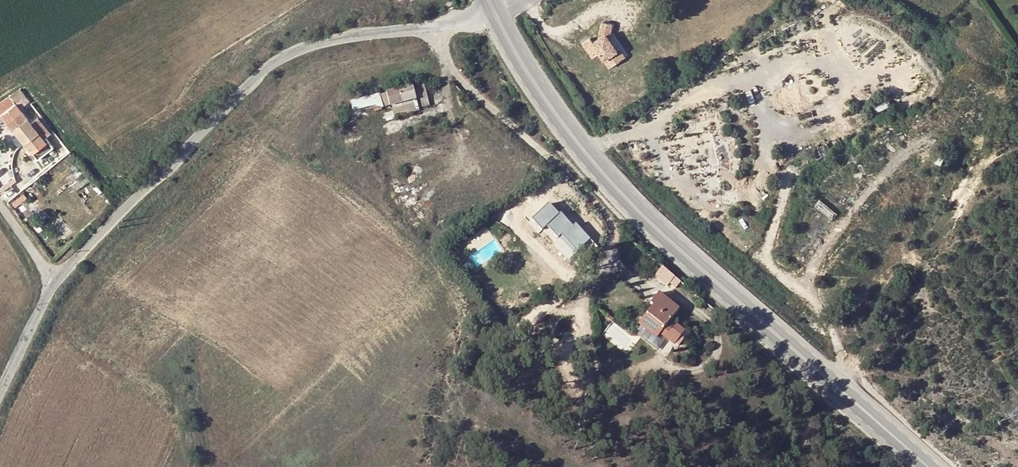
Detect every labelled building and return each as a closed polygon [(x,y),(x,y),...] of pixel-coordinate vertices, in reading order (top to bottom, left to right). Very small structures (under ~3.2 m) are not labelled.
[(599,53),(610,70),(626,58),(618,49),(616,50),(608,39),(611,24),(602,22),(599,39),(592,42),(589,38),(582,42),(592,57),(599,53)] [(386,93),(378,95),(382,107),(390,105),(392,105),(416,98),(427,95),(423,82),(413,85),(386,93)] [(11,93),(22,105),(29,101),(18,88),(11,93)] [(31,124),(8,95),(0,100),(0,117),(12,132),(14,131),(30,151),(51,134),(38,119),(31,124)] [(419,111),(416,98),(392,105),(393,110),(384,113),(386,121),(419,111)] [(363,106),(361,99),(351,102),(353,109),(363,106)] [(54,132),(41,116),(38,119),(51,134),(54,132)] [(71,162),(66,155),(53,165),(59,172),(71,162)] [(82,197),(92,188),(85,179),(75,188),(82,197)] [(573,227),(561,214),(547,226),(559,239),(562,235),(577,251),(590,240),(577,224),(573,227)] [(654,278),(664,286),(667,284),(673,276),(662,268),(654,278)] [(650,303),(652,305),(641,319),(651,326),(648,330),(657,338),(659,335),(667,341),(673,346),(685,331),(679,326),(677,325),(673,331),(666,326),(679,309),(658,292),(650,303)] [(648,330),(651,326),(641,319),(638,323),(648,330)]
